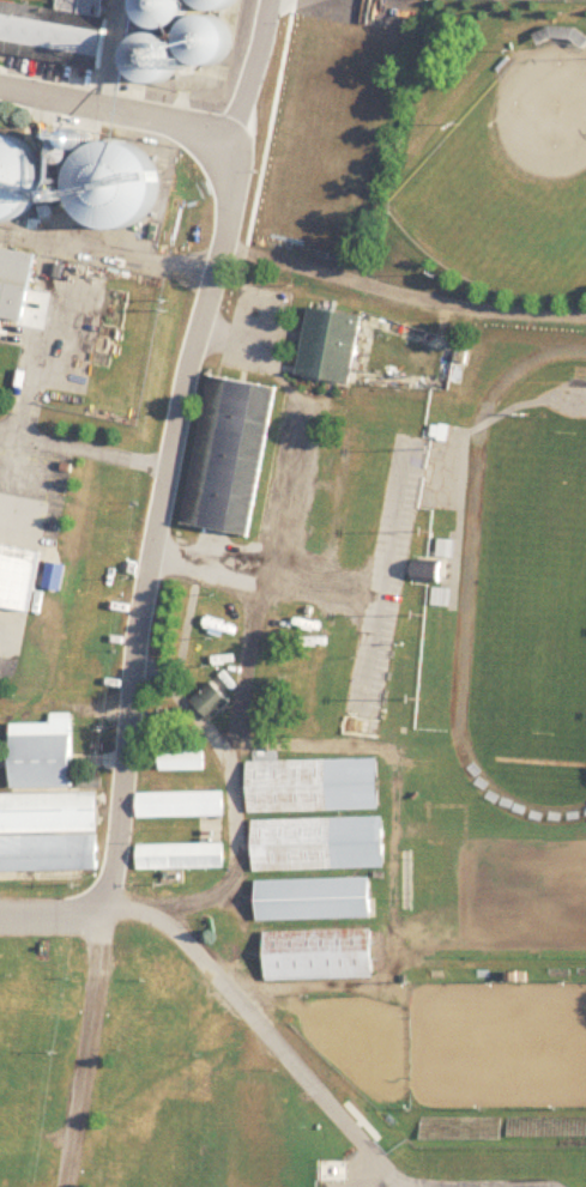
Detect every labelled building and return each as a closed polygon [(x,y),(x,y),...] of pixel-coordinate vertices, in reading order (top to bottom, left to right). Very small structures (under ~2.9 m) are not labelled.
[(108,20),(102,19),(105,0),(54,0),(53,11),(0,2),(0,55),(101,69),(108,20)] [(190,0),(147,0),(147,28),(190,28),(190,0)] [(203,11),(241,11),(241,0),(203,0),(203,11)] [(222,70),(233,25),(207,18),(200,45),(206,46),(201,65),(222,70)] [(187,47),(150,35),(135,78),(172,91),(187,47)] [(0,139),(0,222),(20,221),(49,209),(48,190),(27,138),(0,139)] [(149,232),(155,149),(94,145),(88,228),(149,232)] [(38,256),(4,251),(0,274),(0,343),(4,320),(27,324),(38,256)] [(298,376),(351,387),(364,318),(311,308),(298,376)] [(276,388),(208,377),(184,526),(253,537),(276,388)] [(451,427),(434,426),(433,440),(450,441),(451,427)] [(34,614),(0,608),(0,545),(44,555),(34,614)] [(443,584),(443,567),(433,567),(433,559),(415,559),(415,584),(443,584)] [(448,607),(448,591),(436,591),(436,607),(448,607)] [(203,713),(212,722),(230,705),(220,695),(203,713)] [(73,715),(51,715),(51,726),(13,726),(13,791),(76,791),(76,769),(109,769),(108,756),(73,756),(73,715)] [(206,753),(161,753),(161,772),(206,772),(206,753)] [(249,814),(381,812),(380,761),(248,763),(249,814)] [(99,874),(98,795),(0,796),(0,875),(99,874)] [(224,795),(138,795),(138,819),(224,818),(224,795)] [(253,821),(254,872),(386,870),(385,819),(253,821)] [(139,871),(225,871),(225,846),(139,846),(139,871)] [(374,919),(373,879),(258,882),(258,922),(374,919)] [(374,931),(265,932),(266,982),(375,980),(374,931)]
